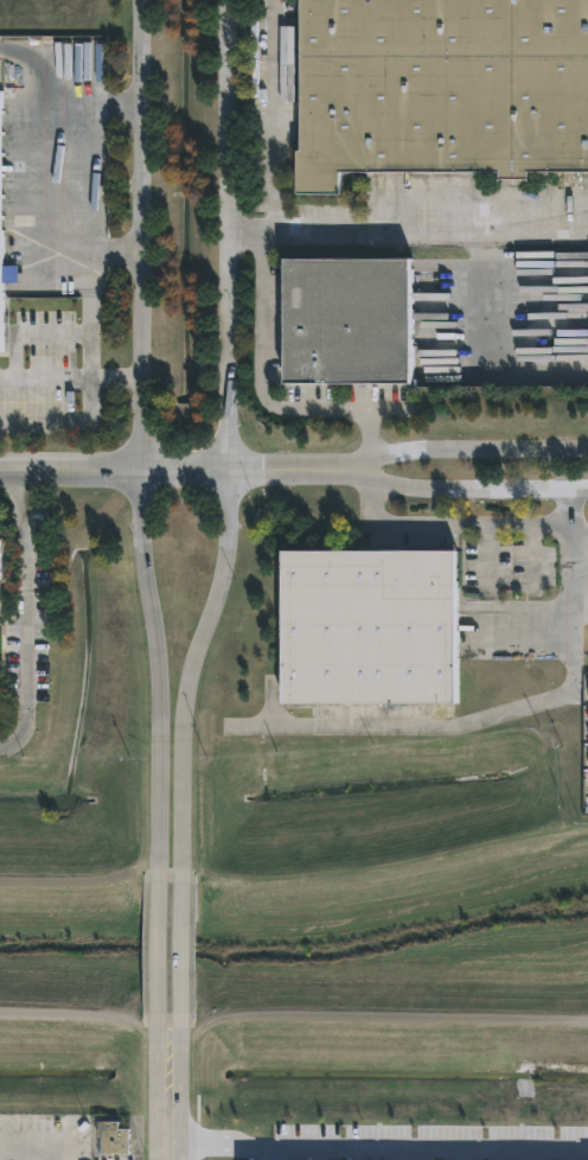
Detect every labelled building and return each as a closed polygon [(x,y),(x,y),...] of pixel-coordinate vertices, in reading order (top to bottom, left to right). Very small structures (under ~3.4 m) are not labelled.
[(299,153),(299,0),(587,0),(587,173),(526,173),(526,181),(498,181),(498,173),(338,173),(338,196),(294,196),(294,153),(299,153)] [(282,262),(282,384),(408,384),(408,261),(282,262)] [(280,553),(454,554),(453,706),(280,705),(280,553)] [(96,1123),(116,1123),(116,1130),(128,1130),(128,1156),(100,1156),(100,1137),(96,1137),(96,1123)]
